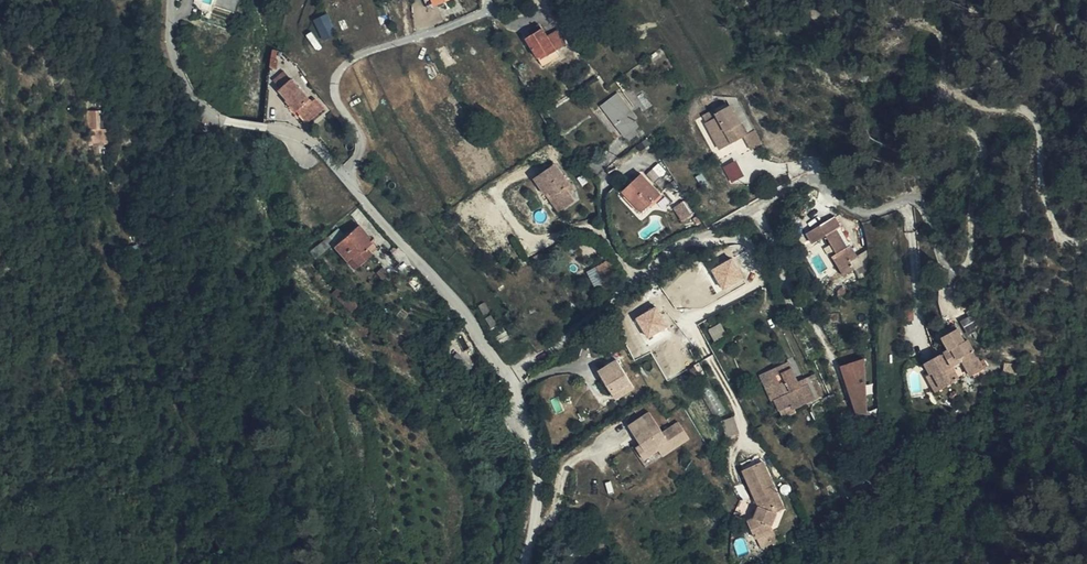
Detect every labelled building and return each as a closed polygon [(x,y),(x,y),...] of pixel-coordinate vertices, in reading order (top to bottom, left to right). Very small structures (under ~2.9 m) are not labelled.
[(338,32),(328,12),(316,18),(325,38),(338,32)] [(528,33),(524,35),(535,53),(543,48),(548,55),(556,50),(545,33),(537,21),(530,25),(533,30),(528,33)] [(525,28),(528,33),(533,30),(530,25),(525,28)] [(555,27),(545,33),(556,50),(565,44),(555,27)] [(447,43),(437,49),(447,66),(457,61),(447,43)] [(277,81),(283,89),(290,82),(286,75),(277,81)] [(290,82),(283,89),(282,90),(299,113),(305,109),(312,118),(327,106),(319,98),(315,102),(302,87),(300,88),(293,80),(290,82)] [(638,116),(620,91),(602,105),(625,135),(639,125),(634,118),(638,116)] [(741,108),(744,108),(738,96),(715,109),(716,114),(705,120),(719,147),(744,134),(752,130),(748,126),(742,115),(741,108)] [(755,129),(744,108),(741,108),(742,115),(748,126),(752,130),(755,129)] [(104,146),(96,112),(83,115),(91,149),(104,146)] [(760,140),(758,135),(752,130),(744,134),(751,149),(758,146),(757,142),(760,140)] [(738,158),(724,164),(732,181),(745,175),(738,158)] [(575,200),(569,191),(566,187),(570,183),(556,164),(536,178),(560,211),(575,200)] [(661,192),(642,172),(624,189),(642,209),(661,192)] [(685,200),(675,206),(684,219),(693,213),(685,200)] [(331,231),(344,245),(348,242),(356,250),(370,237),(363,229),(368,223),(355,209),(331,231)] [(838,219),(808,231),(815,250),(821,248),(819,241),(826,240),(827,246),(846,240),(838,219)] [(330,228),(324,221),(314,230),(320,237),(330,228)] [(376,232),(368,223),(363,229),(370,237),(376,232)] [(601,237),(593,239),(597,249),(600,256),(609,252),(607,249),(612,248),(608,239),(603,240),(601,237)] [(597,249),(593,239),(583,243),(587,252),(597,249)] [(819,241),(821,248),(827,246),(826,240),(819,241)] [(859,272),(846,240),(827,246),(834,260),(828,263),(835,281),(859,272)] [(348,242),(344,245),(352,254),(356,250),(348,242)] [(387,259),(381,252),(374,257),(381,265),(387,259)] [(589,270),(595,282),(613,273),(607,261),(589,270)] [(961,318),(971,333),(980,327),(971,312),(961,318)] [(723,322),(711,328),(717,340),(729,334),(723,322)] [(939,365),(958,374),(954,366),(965,360),(974,374),(986,365),(968,336),(965,339),(956,324),(942,333),(950,348),(938,356),(939,365)] [(617,397),(636,387),(620,356),(600,367),(603,373),(600,375),(601,383),(608,390),(612,388),(617,397)] [(961,378),(958,374),(939,365),(938,356),(925,363),(933,374),(935,373),(944,387),(961,378)] [(788,357),(765,368),(778,394),(773,397),(780,410),(793,403),(795,407),(824,393),(813,371),(804,375),(806,380),(800,383),(798,378),(788,357)] [(868,408),(866,357),(842,364),(858,412),(868,408)] [(1007,361),(1005,369),(1018,371),(1020,362),(1007,361)] [(778,394),(765,368),(758,371),(771,397),(773,397),(778,394)] [(935,373),(933,374),(929,376),(938,391),(944,387),(935,373)] [(793,403),(780,410),(783,414),(795,407),(793,403)] [(640,453),(644,460),(659,450),(663,456),(690,439),(679,423),(664,433),(650,413),(629,427),(641,445),(644,450),(640,453)] [(722,419),(727,435),(740,431),(735,415),(722,419)] [(790,510),(766,460),(746,470),(763,507),(760,517),(748,523),(758,541),(777,531),(774,526),(779,515),(790,510)]
